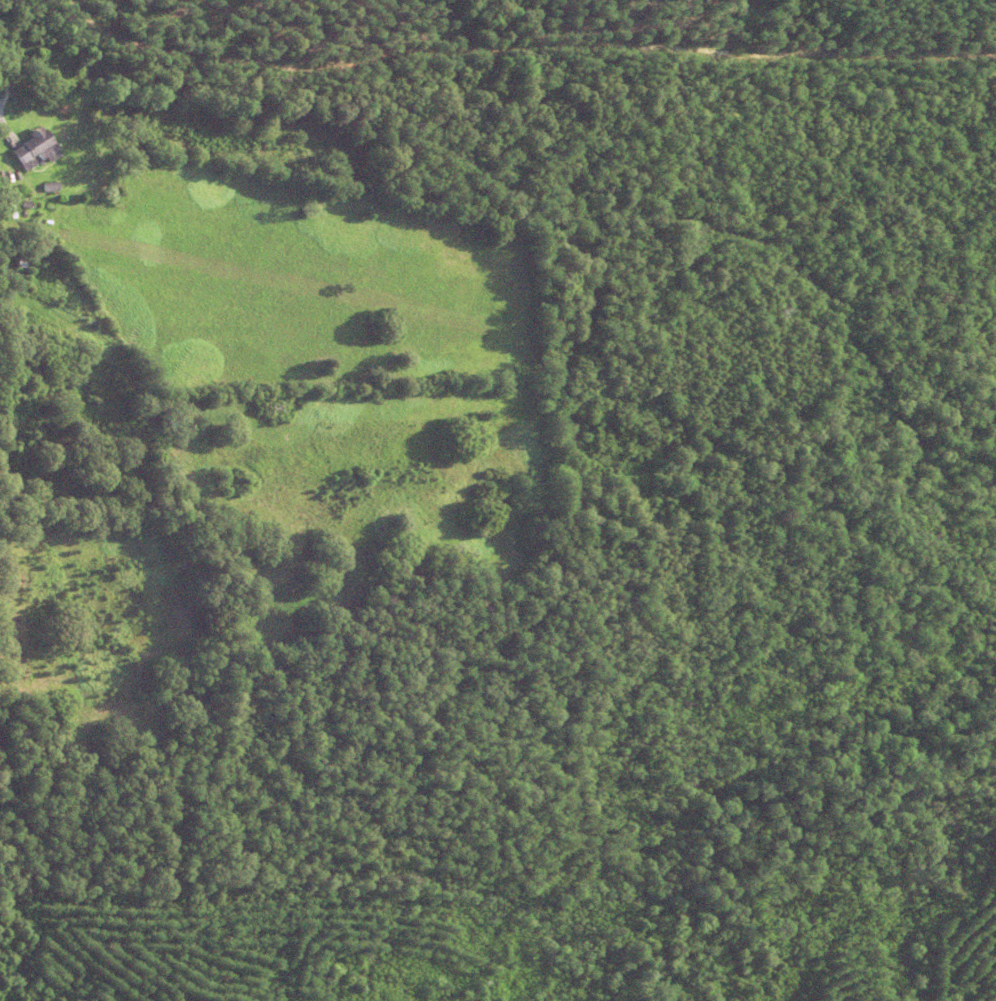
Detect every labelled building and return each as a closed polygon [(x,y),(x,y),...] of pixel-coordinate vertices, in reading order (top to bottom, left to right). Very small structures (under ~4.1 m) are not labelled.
[(60,152),(50,160),(47,156),(42,159),(45,163),(42,165),(39,161),(26,171),(11,150),(31,136),(28,132),(40,124),(42,127),(44,126),(59,147),(57,148),(60,152)] [(408,175),(415,167),(424,174),(418,182),(408,175)] [(19,200),(32,199),(32,206),(20,207),(19,200)]
